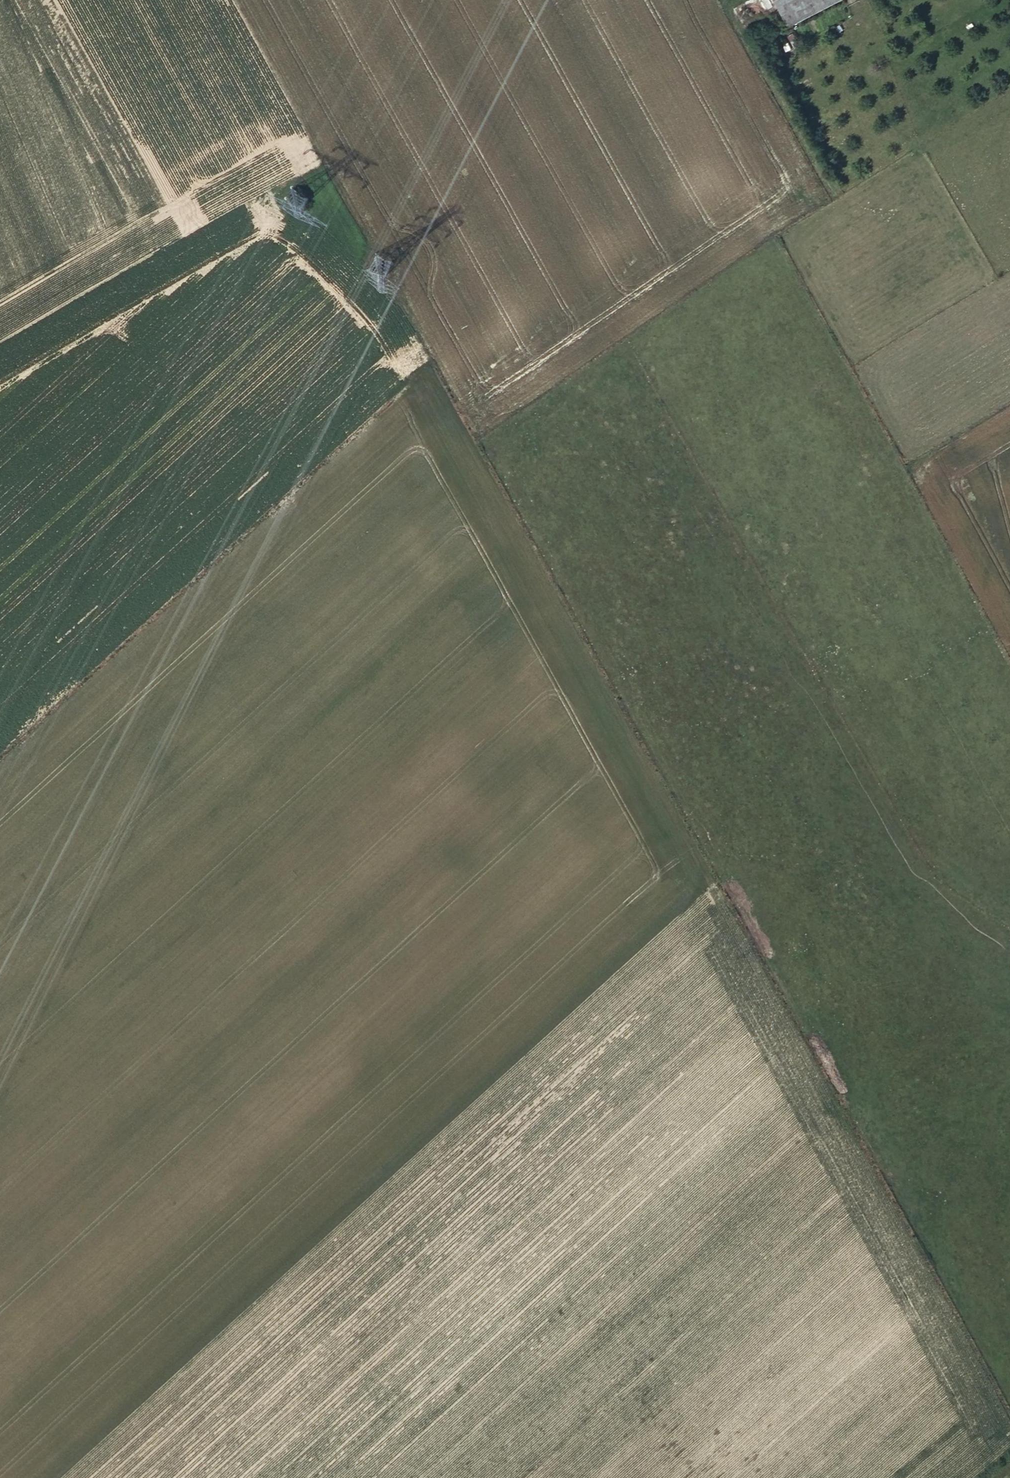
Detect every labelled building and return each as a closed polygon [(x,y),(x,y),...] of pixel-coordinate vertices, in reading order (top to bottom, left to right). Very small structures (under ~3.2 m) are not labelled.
[(779,25),(837,0),(768,0),(779,25)]
